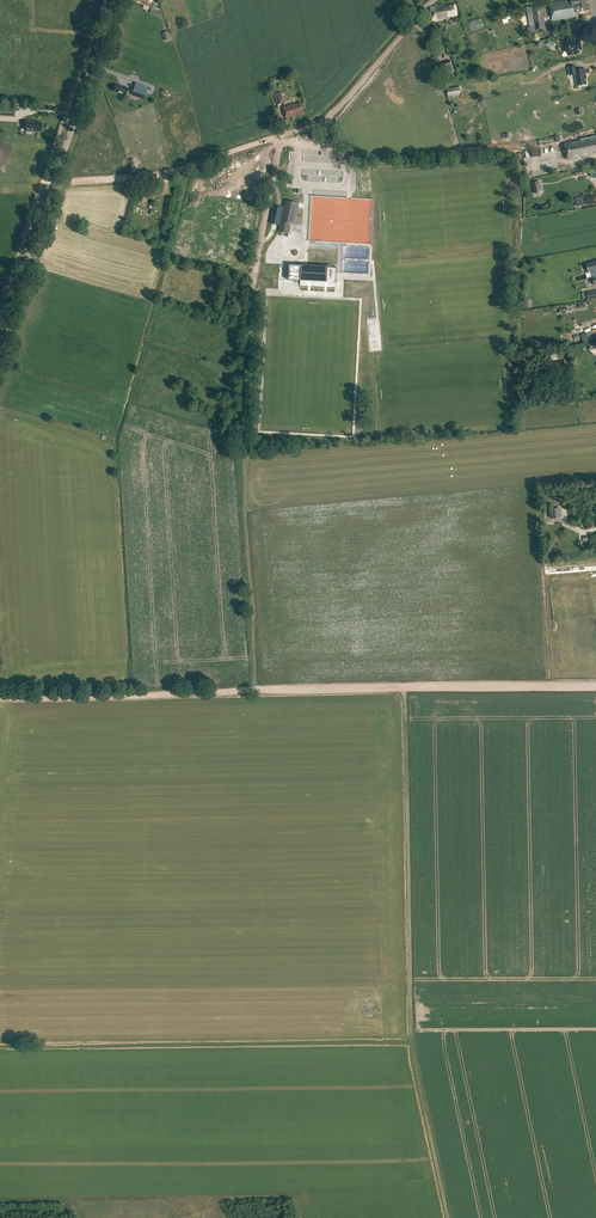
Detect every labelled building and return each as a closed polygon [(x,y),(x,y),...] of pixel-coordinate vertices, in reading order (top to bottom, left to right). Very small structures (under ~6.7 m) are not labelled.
[(553,20),(574,17),(573,13),(587,10),(585,0),(571,0),(550,3),(553,20)] [(455,4),(443,7),(443,5),(442,6),(441,5),(430,8),(433,21),(458,16),(455,4)] [(542,17),(544,17),(542,4),(531,6),(535,31),(544,30),(542,17)] [(162,33),(164,41),(170,39),(167,31),(162,33)] [(564,46),(566,45),(568,55),(580,53),(579,50),(581,50),(581,49),(582,49),(580,41),(575,42),(575,37),(562,39),(564,46)] [(437,64),(440,73),(453,69),(450,59),(437,64)] [(586,84),(586,79),(585,69),(577,70),(576,66),(568,67),(569,75),(575,74),(576,86),(586,84)] [(135,83),(133,91),(141,94),(140,95),(141,95),(145,96),(148,87),(135,83)] [(113,91),(125,95),(128,88),(118,85),(118,86),(115,85),(113,91)] [(446,89),(448,96),(461,93),(459,86),(446,89)] [(274,94),(277,104),(285,102),(282,92),(274,94)] [(295,103),(282,107),(286,118),(295,115),(294,114),(303,111),(301,103),(296,104),(295,103)] [(0,107),(0,114),(14,115),(15,108),(0,107)] [(26,120),(25,131),(41,132),(41,123),(36,122),(36,121),(26,120)] [(564,144),(568,160),(595,153),(595,137),(564,144)] [(530,151),(531,157),(541,155),(539,148),(536,149),(536,148),(534,148),(534,149),(534,148),(530,149),(530,150),(530,151)] [(595,195),(576,198),(577,206),(595,203),(595,197),(595,195)] [(288,233),(290,226),(290,223),(294,224),(299,203),(285,200),(281,222),(280,229),(279,231),(288,233)] [(270,223),(272,224),(273,224),(279,225),(283,207),(277,205),(276,205),(274,205),(270,223)] [(323,235),(330,236),(331,232),(333,233),(335,225),(326,223),(323,235)] [(585,265),(587,273),(592,271),(594,277),(591,278),(593,286),(595,285),(595,261),(585,265)] [(336,283),(337,267),(289,264),(288,280),(336,283)] [(588,300),(595,298),(595,291),(587,292),(588,300)] [(587,343),(588,350),(595,348),(595,341),(587,343)]
